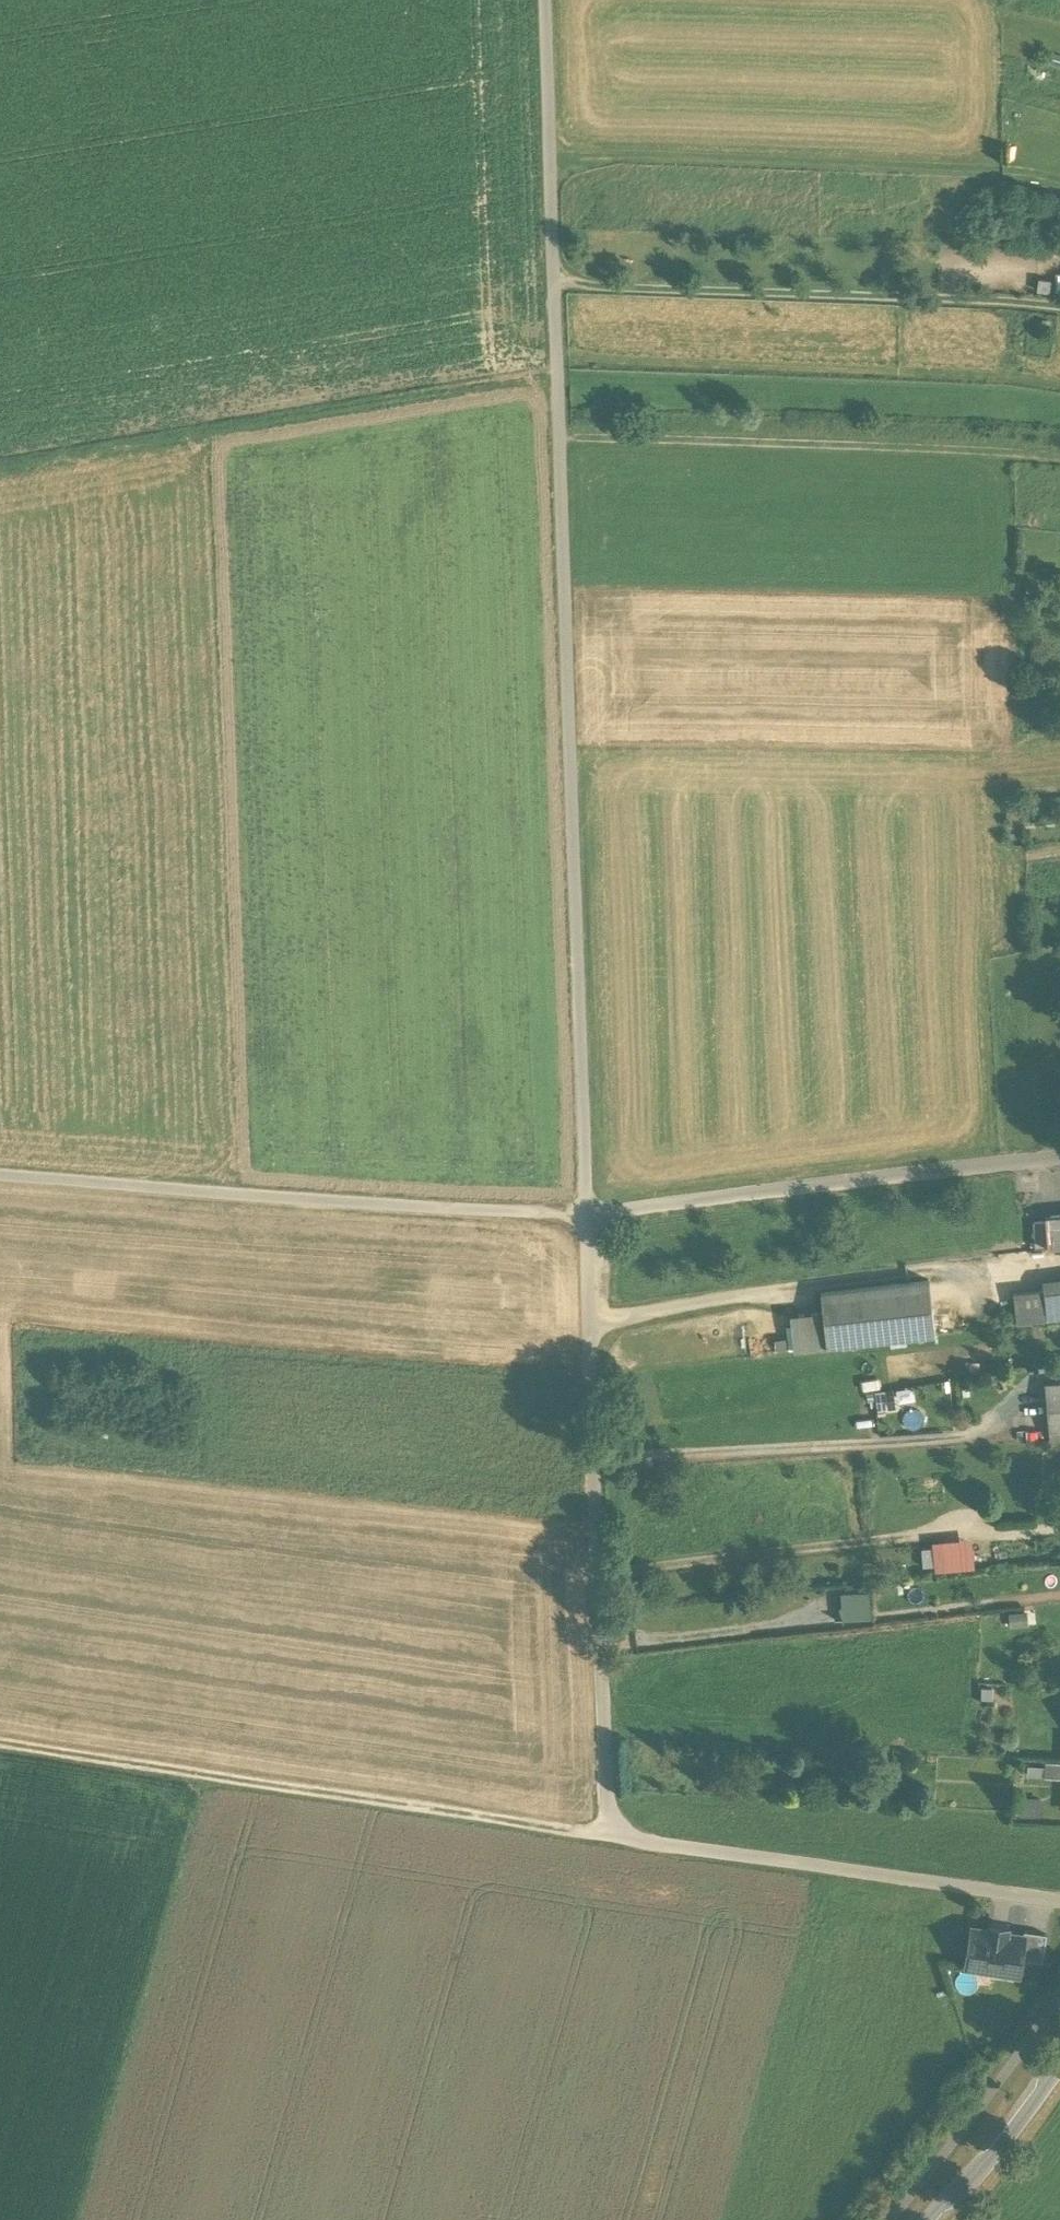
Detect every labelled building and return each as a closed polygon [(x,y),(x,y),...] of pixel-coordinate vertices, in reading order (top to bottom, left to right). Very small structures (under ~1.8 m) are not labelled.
[(1045,1217),(1048,1248),(1059,1246),(1059,1216),(1045,1217)] [(1048,1248),(1045,1217),(1034,1222),(1034,1248),(1048,1248)] [(928,1281),(821,1293),(823,1310),(826,1346),(934,1334),(928,1281)] [(1042,1286),(1043,1293),(1047,1322),(1059,1320),(1059,1284),(1042,1286)] [(1043,1293),(1013,1296),(1017,1325),(1047,1322),(1043,1293)] [(794,1349),(826,1346),(823,1310),(790,1314),(794,1349)] [(1045,1384),(1050,1441),(1059,1440),(1059,1383),(1045,1384)] [(867,1616),(863,1590),(836,1594),(841,1620),(867,1616)] [(1024,1613),(1009,1614),(1011,1627),(1025,1626),(1024,1613)] [(1042,1762),(1041,1778),(1059,1778),(1059,1763),(1042,1762)] [(1008,1928),(990,1927),(989,1931),(972,1929),(966,1967),(1018,1975),(1020,1961),(1024,1936),(1023,1936),(1007,1934),(1008,1928)] [(1046,1935),(1023,1932),(1023,1936),(1024,1936),(1020,1961),(1042,1964),(1046,1935)]
